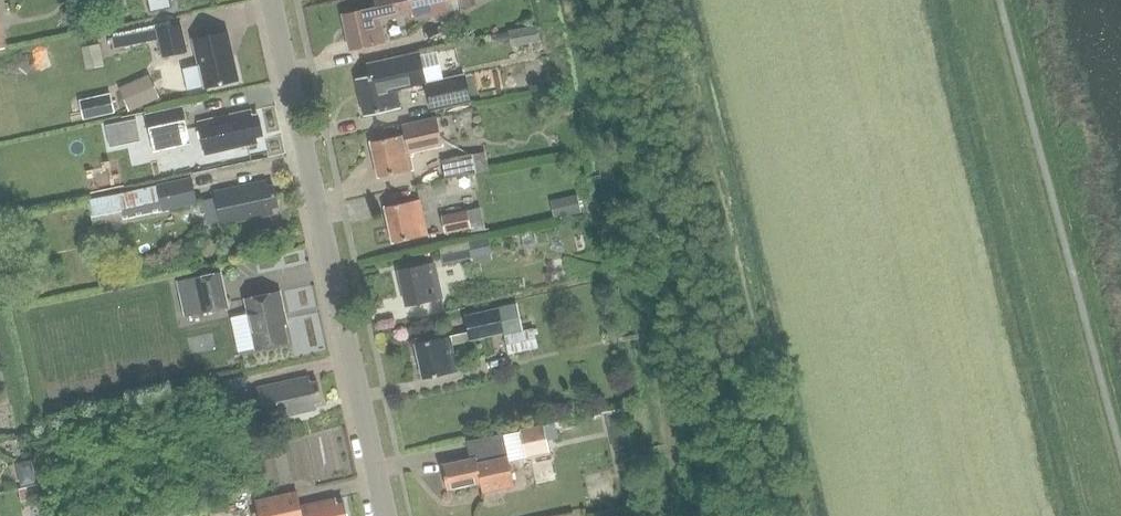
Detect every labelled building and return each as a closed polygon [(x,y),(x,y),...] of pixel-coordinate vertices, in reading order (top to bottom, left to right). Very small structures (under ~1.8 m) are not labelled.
[(151,14),(173,9),(171,0),(148,0),(151,14)] [(447,0),(375,0),(376,7),(342,15),(350,50),(385,42),(380,20),(416,11),(418,19),(450,12),(447,0)] [(86,13),(73,15),(75,27),(88,25),(86,13)] [(156,30),(163,59),(189,52),(184,33),(182,24),(156,30)] [(537,25),(508,31),(512,47),(541,41),(537,25)] [(205,89),(239,81),(228,32),(193,39),(205,89)] [(89,45),(94,65),(109,61),(104,41),(89,45)] [(419,53),(388,59),(365,65),(368,78),(357,80),(365,115),(399,107),(395,90),(426,84),(419,53)] [(426,85),(432,111),(468,103),(462,77),(426,85)] [(138,80),(119,88),(129,111),(148,103),(147,102),(138,80)] [(110,94),(80,100),(84,119),(114,113),(110,94)] [(182,108),(147,115),(152,140),(187,132),(186,126),(182,108)] [(251,111),(199,123),(206,155),(257,144),(256,137),(263,136),(259,116),(252,117),(251,111)] [(413,170),(409,153),(444,145),(438,117),(403,125),(405,135),(371,143),(378,178),(413,170)] [(136,120),(106,126),(111,148),(141,142),(136,120)] [(474,159),(443,165),(446,180),(477,174),(474,159)] [(112,184),(108,165),(93,168),(97,187),(112,184)] [(118,195),(89,202),(95,227),(124,220),(125,222),(165,213),(164,210),(197,203),(191,177),(118,193),(118,195)] [(267,187),(266,181),(214,192),(216,199),(203,202),(208,226),(221,223),(221,225),(273,214),(272,208),(278,206),(274,186),(267,187)] [(577,195),(569,197),(572,215),(581,213),(577,195)] [(385,208),(388,223),(393,243),(427,235),(420,200),(385,208)] [(467,210),(442,216),(446,235),(458,232),(472,229),(472,232),(486,229),(481,207),(467,210)] [(469,242),(440,248),(443,264),(472,258),(469,242)] [(407,306),(441,298),(434,263),(399,271),(407,306)] [(221,272),(193,278),(201,312),(228,306),(221,272)] [(285,314),(280,292),(245,299),(256,350),(288,343),(282,315),(285,314)] [(517,305),(500,309),(505,332),(506,335),(523,331),(517,305)] [(500,309),(464,317),(467,333),(469,340),(505,332),(500,309)] [(440,334),(414,339),(423,379),(458,372),(452,344),(453,344),(451,336),(441,338),(440,334)] [(228,394),(248,389),(245,377),(225,382),(228,394)] [(315,403),(322,402),(317,382),(310,383),(309,377),(258,388),(265,421),(316,410),(315,403)] [(544,425),(521,430),(521,432),(524,448),(548,442),(547,440),(544,425)] [(447,489),(481,482),(483,492),(514,485),(503,433),(467,441),(471,459),(442,466),(447,489)] [(31,460),(16,464),(21,487),(37,483),(34,472),(31,460)] [(28,488),(19,489),(22,501),(31,499),(28,488)] [(344,503),(338,504),(337,500),(301,508),(298,494),(257,501),(260,515),(347,515),(344,503)]
